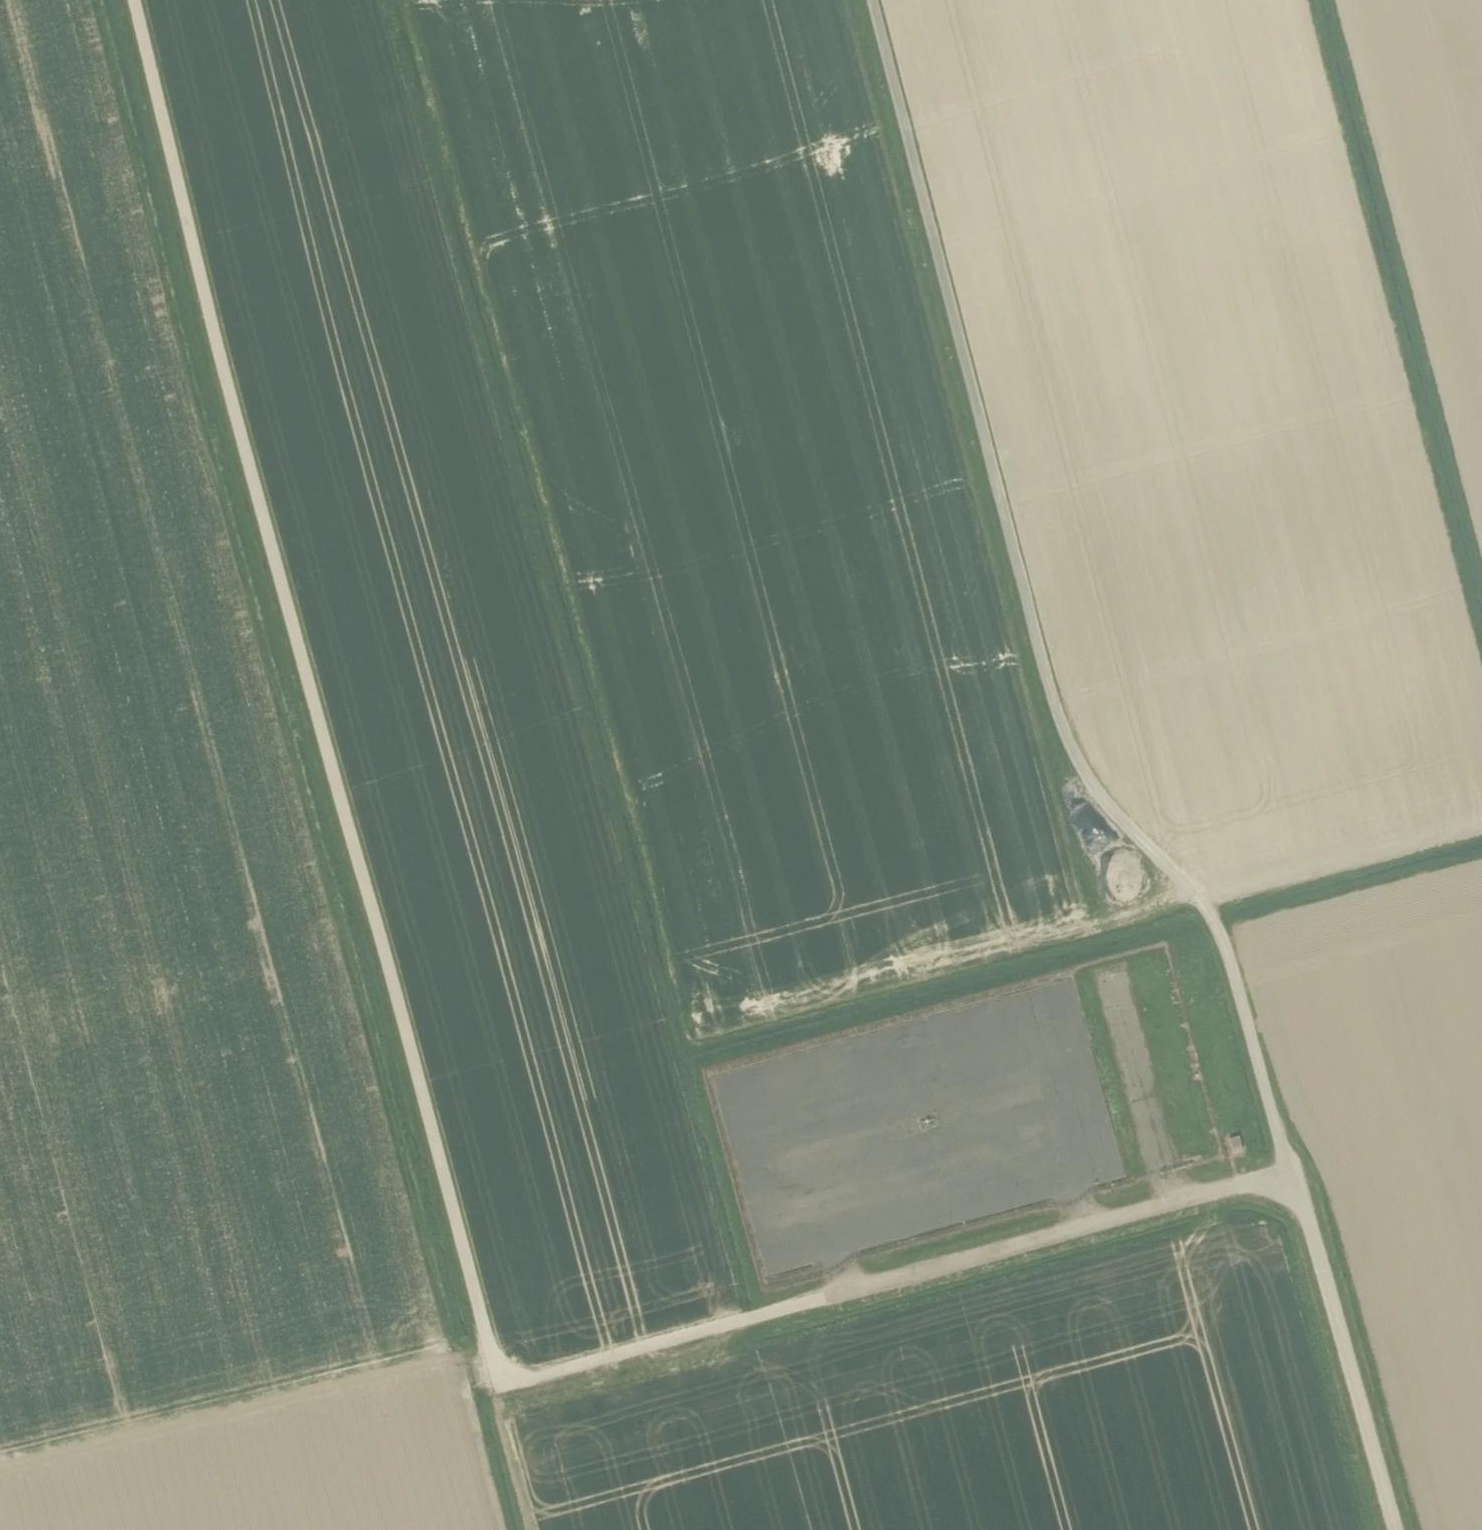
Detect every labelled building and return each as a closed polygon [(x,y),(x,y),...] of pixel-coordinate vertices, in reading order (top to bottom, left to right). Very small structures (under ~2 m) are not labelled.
[(1228,1139),(1232,1153),(1242,1150),(1238,1136),(1228,1139)]
